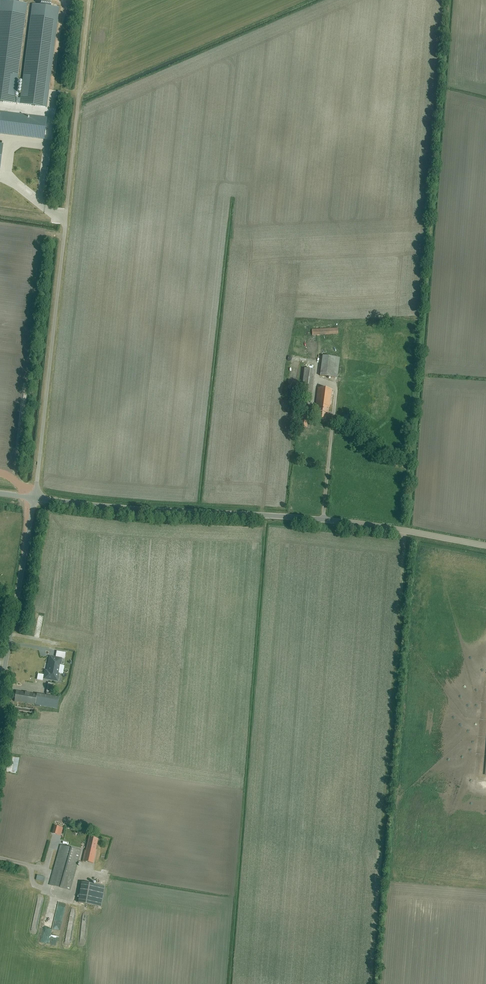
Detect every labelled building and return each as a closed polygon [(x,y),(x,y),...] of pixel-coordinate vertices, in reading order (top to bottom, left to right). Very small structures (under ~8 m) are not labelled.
[(1,0),(0,5),(0,101),(14,103),(15,98),(27,4),(19,3),(9,1),(1,0)] [(41,5),(33,4),(20,99),(15,98),(14,103),(46,107),(59,8),(51,7),(41,5)] [(44,139),(46,118),(0,113),(0,133),(44,139)] [(322,357),(320,376),(337,378),(340,359),(322,357)] [(304,369),(300,396),(311,397),(315,371),(304,369)] [(319,408),(317,420),(326,421),(327,409),(329,409),(331,390),(318,388),(315,407),(319,408)] [(299,427),(307,428),(309,408),(301,407),(299,427)] [(45,669),(44,678),(58,681),(62,658),(50,656),(47,670),(45,669)] [(16,691),(15,702),(35,705),(37,694),(16,691)] [(59,698),(37,694),(35,705),(57,709),(59,698)] [(6,772),(17,774),(20,759),(9,757),(6,772)] [(88,837),(82,862),(93,864),(99,840),(88,837)] [(49,885),(70,891),(81,852),(60,846),(49,885)] [(81,883),(78,903),(102,907),(105,887),(81,883)]
